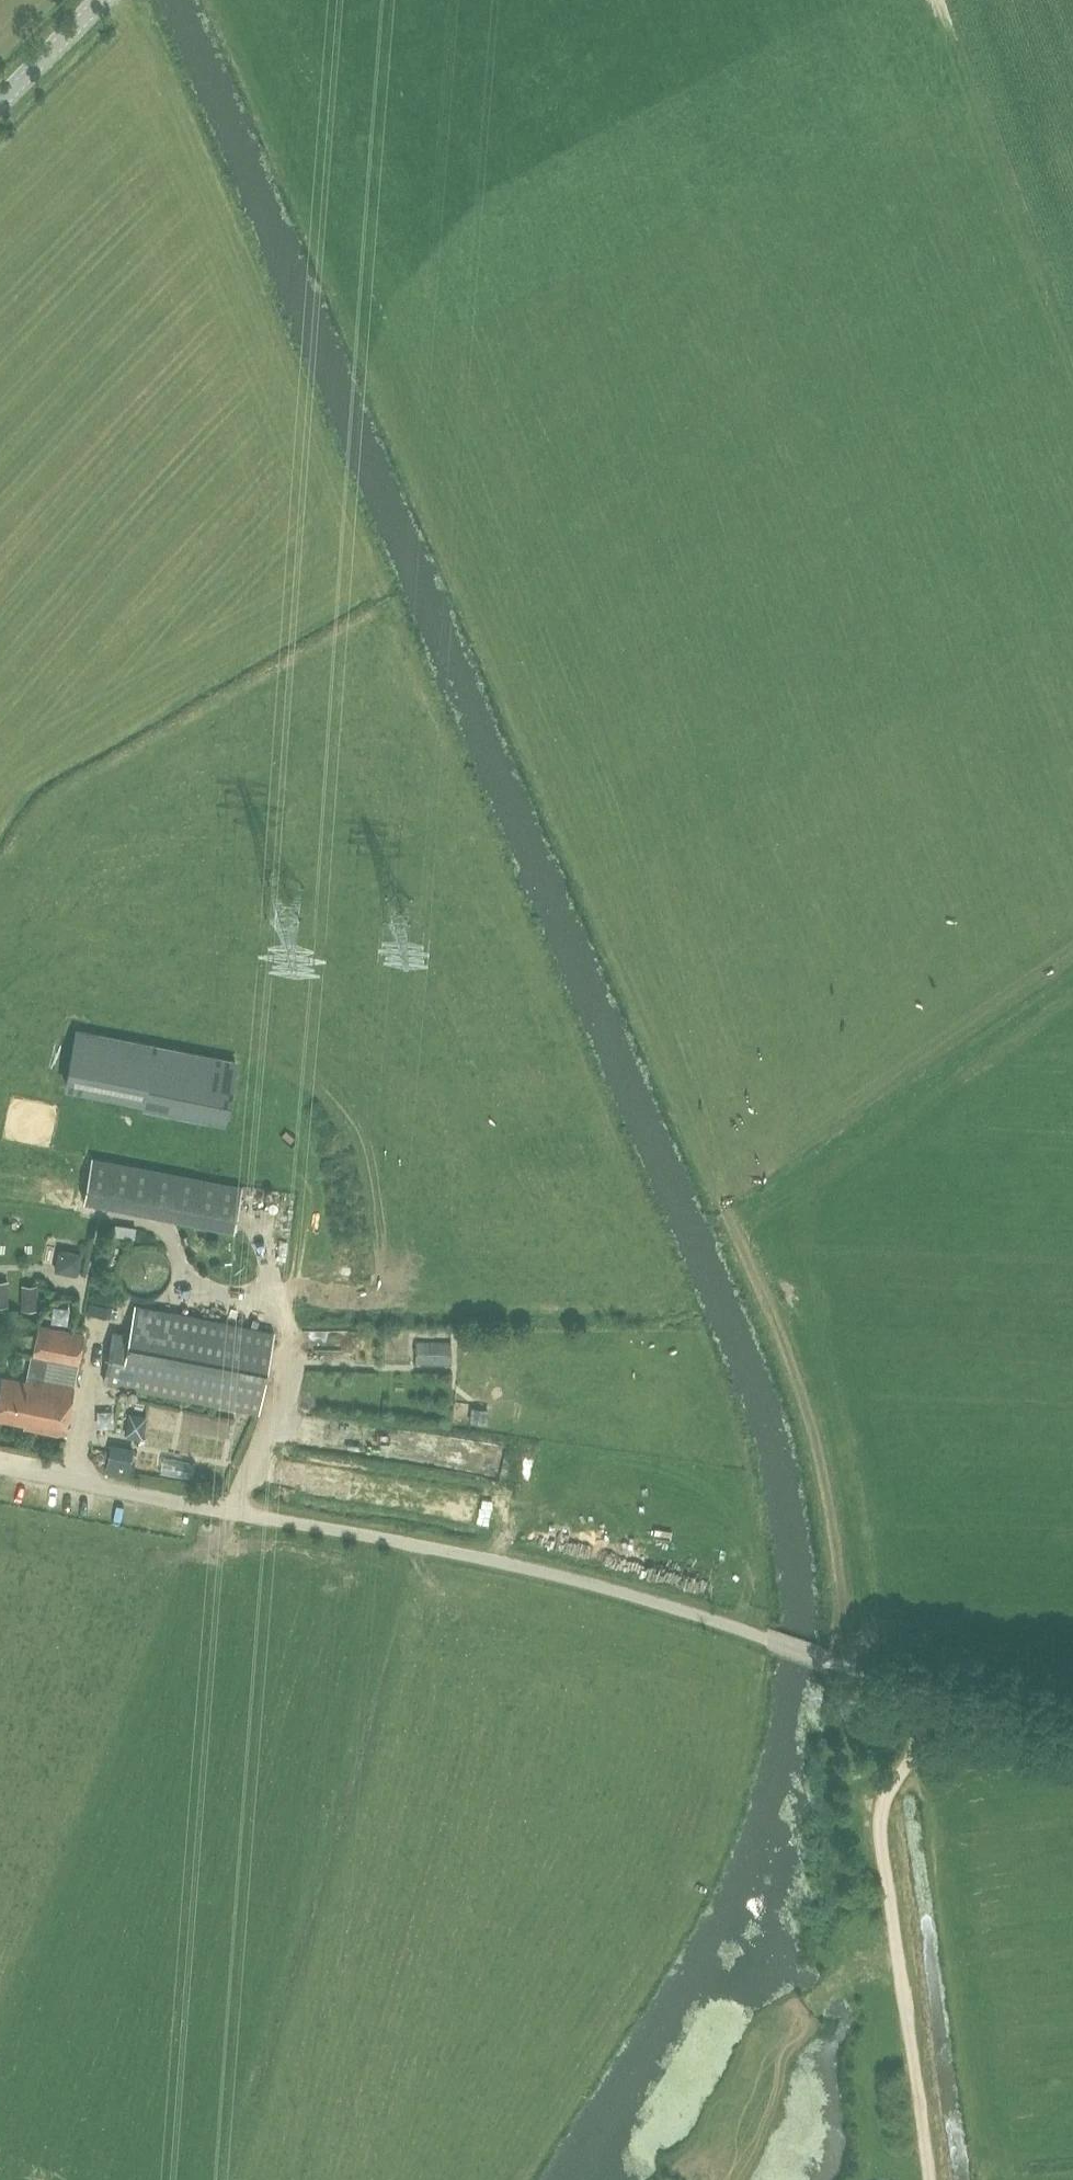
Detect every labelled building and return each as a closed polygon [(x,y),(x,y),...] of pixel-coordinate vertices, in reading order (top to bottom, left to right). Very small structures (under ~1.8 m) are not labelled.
[(149,1100),(150,1096),(229,1112),(239,1063),(80,1030),(69,1084),(149,1100)] [(86,1199),(236,1230),(245,1187),(95,1156),(86,1199)] [(130,1283),(159,1255),(140,1236),(111,1264),(130,1283)] [(82,1255),(59,1251),(55,1274),(77,1278),(82,1255)] [(34,1288),(21,1288),(21,1307),(34,1307),(34,1288)] [(106,1304),(88,1300),(85,1311),(104,1315),(106,1304)] [(137,1305),(130,1334),(115,1331),(105,1380),(260,1413),(276,1335),(137,1305)] [(31,1354),(28,1376),(27,1380),(3,1375),(0,1388),(0,1418),(26,1424),(25,1428),(64,1436),(75,1385),(44,1379),(48,1360),(78,1366),(85,1333),(38,1324),(31,1354)] [(408,1358),(408,1326),(381,1326),(381,1357),(408,1358)] [(450,1341),(416,1340),(415,1362),(450,1363),(450,1341)] [(472,1406),(471,1419),(485,1421),(487,1408),(472,1406)] [(114,1412),(96,1412),(97,1431),(114,1431),(114,1412)] [(148,1418),(128,1414),(125,1439),(143,1441),(148,1418)] [(129,1471),(133,1448),(111,1444),(106,1467),(129,1471)]
